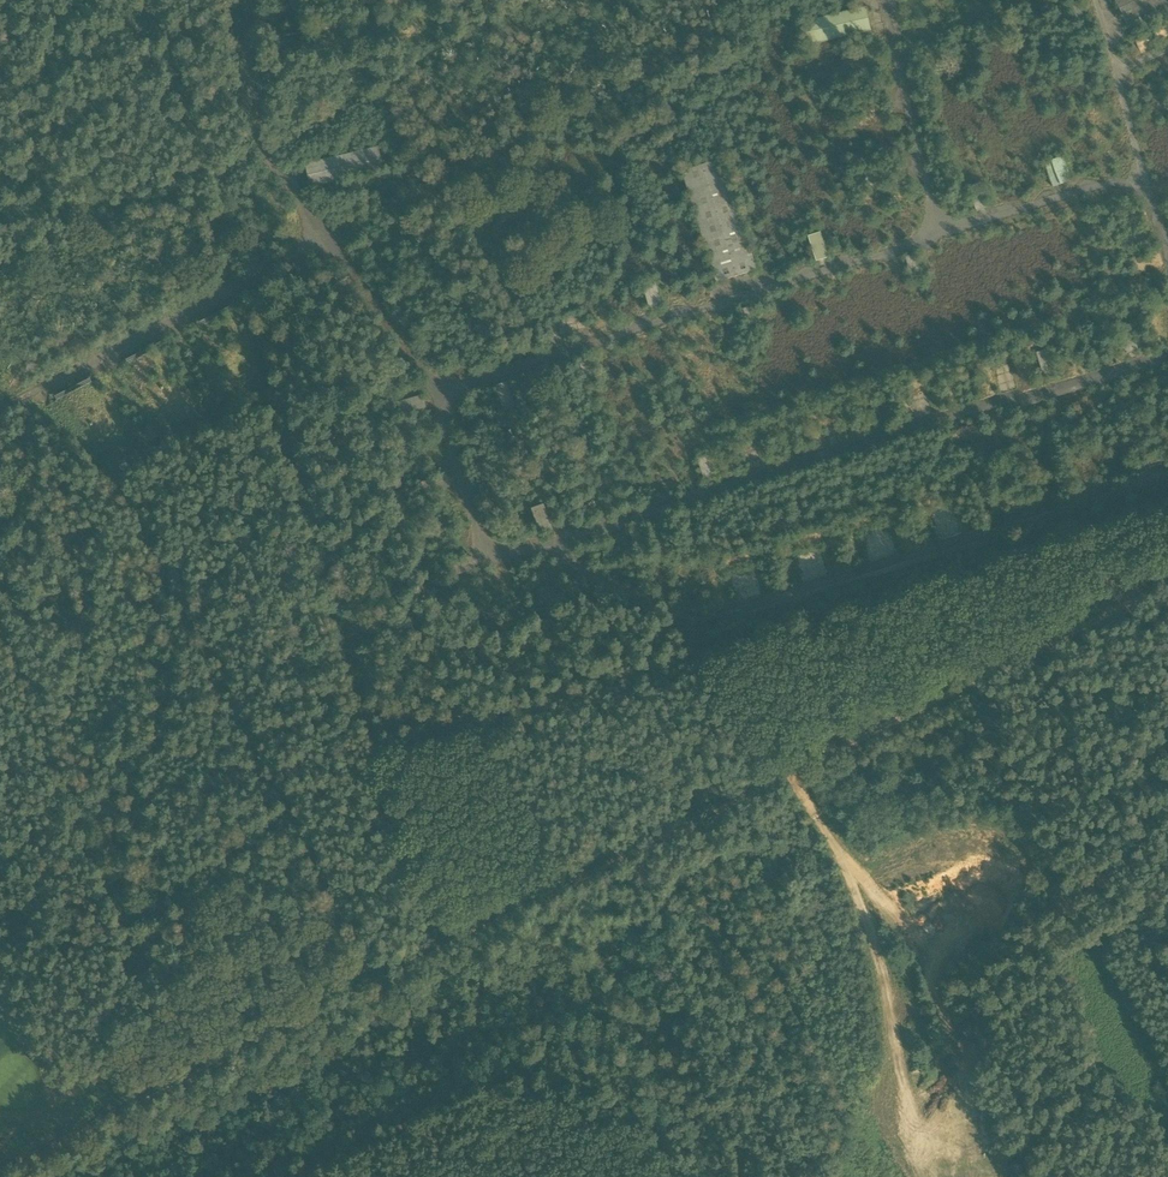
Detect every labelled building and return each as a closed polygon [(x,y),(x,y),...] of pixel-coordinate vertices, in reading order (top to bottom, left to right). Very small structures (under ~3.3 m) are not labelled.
[(1073,21),(1084,18),(1079,0),(1074,0),(1067,2),(1073,21)] [(797,22),(802,45),(869,31),(864,7),(797,22)] [(304,163),(310,189),(385,172),(379,146),(304,163)] [(681,167),(714,278),(755,266),(721,154),(681,167)] [(1047,164),(1054,188),(1073,183),(1066,159),(1047,164)] [(969,188),(976,211),(990,207),(983,184),(969,188)] [(807,234),(814,258),(827,254),(820,231),(807,234)] [(493,389),(501,414),(512,410),(505,385),(493,389)] [(394,406),(397,416),(421,410),(419,400),(394,406)] [(420,488),(422,498),(447,492),(444,482),(420,488)] [(931,515),(940,543),(965,536),(956,507),(931,515)] [(530,513),(537,535),(548,531),(542,509),(530,513)] [(863,536),(872,564),(898,556),(889,528),(863,536)] [(629,535),(634,558),(645,555),(639,533),(629,535)] [(795,557),(803,585),(830,577),(822,548),(795,557)] [(445,567),(448,578),(471,572),(469,561),(445,567)] [(726,578),(734,606),(763,598),(754,569),(726,578)]
